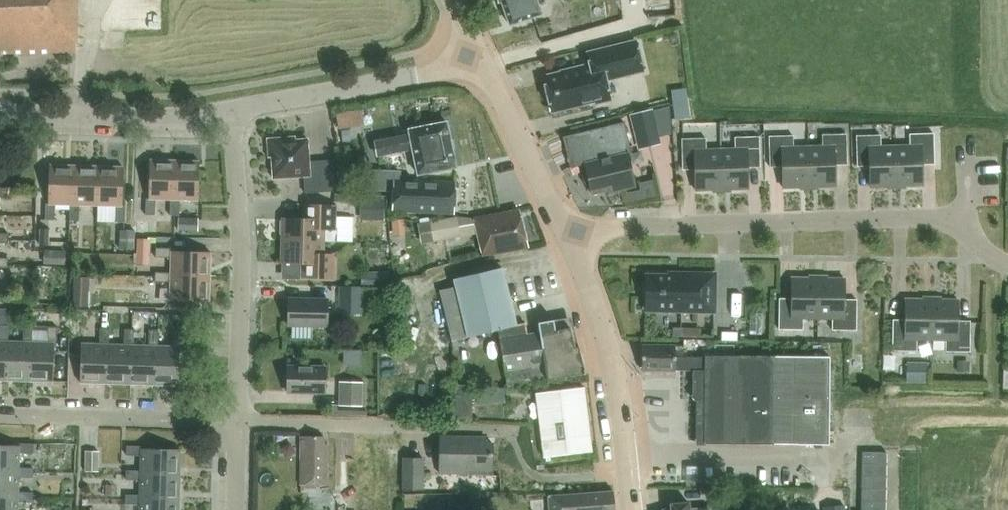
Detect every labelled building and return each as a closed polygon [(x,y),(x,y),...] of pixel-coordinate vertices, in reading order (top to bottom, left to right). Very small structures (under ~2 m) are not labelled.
[(78,54),(78,0),(0,0),(0,66),(4,66),(3,55),(78,54)] [(115,22),(157,21),(157,0),(114,0),(115,22)] [(539,14),(535,0),(495,0),(496,2),(500,0),(507,24),(539,14)] [(573,70),(542,77),(545,87),(543,90),(544,97),(547,99),(550,109),(593,98),(594,103),(609,99),(604,78),(642,69),(634,40),(586,51),(589,63),(572,67),(573,70)] [(652,110),(629,116),(638,151),(661,145),(652,110)] [(352,127),(349,111),(336,113),(338,129),(352,127)] [(635,185),(627,153),(631,152),(623,121),(565,135),(567,144),(577,165),(581,164),(584,163),(586,171),(583,171),(581,175),(583,183),(587,185),(589,184),(591,193),(618,187),(619,189),(635,185)] [(417,174),(455,166),(447,122),(409,129),(410,136),(376,142),(379,156),(412,149),(417,174)] [(822,144),(807,145),(809,186),(835,185),(834,164),(847,163),(846,132),(822,133),(822,144)] [(909,144),(895,144),(896,185),(922,184),(922,163),(934,163),(933,132),(909,133),(909,144)] [(792,134),(768,135),(769,166),(782,165),(782,187),(809,186),(807,145),(793,145),(792,134)] [(880,134),(856,134),(856,165),(869,165),(870,186),(896,185),(895,144),(880,145),(880,134)] [(734,147),(720,147),(721,188),(747,188),(747,166),(759,166),(758,135),(734,136),(734,147)] [(305,177),(306,193),(336,191),(334,160),(310,162),(309,140),(297,140),(297,137),(269,139),(270,158),(273,158),(274,179),(305,177)] [(705,137),(681,138),(682,168),(694,168),(695,189),(721,188),(720,147),(705,148),(705,137)] [(145,199),(145,215),(154,215),(154,199),(170,200),(173,200),(174,161),(149,161),(148,199),(145,199)] [(170,200),(170,215),(180,216),(180,200),(198,200),(199,162),(174,161),(173,200),(170,200)] [(45,204),(45,219),(54,219),(55,204),(70,204),(73,204),(74,166),(49,165),(48,204),(45,204)] [(70,204),(69,220),(79,220),(80,204),(97,205),(99,167),(74,166),(73,204),(70,204)] [(99,167),(97,205),(115,206),(115,221),(124,221),(125,206),(122,206),(123,168),(99,167)] [(456,214),(457,182),(394,180),(392,212),(456,214)] [(10,188),(0,188),(0,197),(9,197),(10,188)] [(384,221),(385,199),(361,198),(361,220),(384,221)] [(282,241),(324,242),(337,242),(337,229),(336,229),(336,206),(305,205),(304,219),(283,219),(282,241)] [(520,209),(474,218),(482,256),(528,246),(520,209)] [(179,230),(199,230),(199,217),(179,217),(179,230)] [(446,240),(460,237),(456,217),(443,220),(446,240)] [(137,220),(137,236),(149,237),(150,221),(137,220)] [(405,220),(392,221),(394,238),(406,237),(405,220)] [(443,220),(429,222),(433,242),(446,240),(443,220)] [(40,229),(40,245),(50,245),(50,230),(40,229)] [(135,250),(135,231),(120,230),(120,249),(135,250)] [(8,242),(9,233),(0,233),(0,242),(8,242)] [(136,238),(136,254),(148,254),(148,239),(136,238)] [(324,255),(324,242),(282,241),(281,263),(303,264),(302,278),(334,279),(335,255),(324,255)] [(155,247),(155,257),(171,257),(171,271),(171,276),(210,277),(210,252),(171,251),(171,248),(155,247)] [(66,265),(66,251),(45,250),(44,264),(66,265)] [(523,323),(515,325),(501,267),(455,278),(457,286),(440,291),(452,339),(468,335),(469,336),(497,329),(506,383),(547,377),(547,378),(586,372),(579,345),(575,346),(570,327),(525,334),(523,323)] [(154,271),(154,281),(170,282),(170,301),(209,302),(210,277),(171,276),(171,271),(154,271)] [(386,273),(363,273),(363,288),(386,288),(386,273)] [(678,275),(646,274),(645,283),(642,283),(642,298),(645,298),(645,309),(713,310),(714,273),(678,273),(678,275)] [(779,298),(778,328),(802,329),(802,317),(817,318),(818,275),(817,275),(817,277),(791,276),(791,298),(779,298)] [(818,275),(817,318),(831,318),(831,329),(855,329),(856,299),(843,299),(844,277),(818,277),(818,275)] [(363,313),(363,289),(340,289),(340,313),(363,313)] [(89,291),(74,291),(73,306),(89,306),(89,291)] [(327,326),(327,299),(288,298),(288,325),(327,326)] [(892,319),(892,350),(916,350),(916,339),(931,339),(931,298),(905,298),(905,319),(892,319)] [(931,298),(931,339),(945,340),(945,351),(969,351),(970,320),(957,320),(958,299),(931,298)] [(5,342),(4,379),(29,380),(30,342),(33,342),(33,325),(23,325),(22,342),(7,342),(5,342)] [(30,342),(29,380),(54,381),(55,343),(57,343),(57,326),(47,325),(47,343),(33,342),(30,342)] [(82,343),(81,381),(106,382),(107,344),(109,344),(109,327),(99,327),(99,344),(82,343)] [(107,344),(106,382),(130,383),(131,345),(133,345),(134,328),(125,328),(124,345),(109,344),(107,344)] [(131,345),(130,383),(155,383),(156,345),(157,346),(157,329),(148,329),(148,345),(133,345),(131,345)] [(156,345),(155,383),(179,384),(180,346),(182,347),(183,329),(173,329),(173,346),(157,346),(156,345)] [(737,340),(737,333),(722,332),(721,340),(737,340)] [(675,346),(642,346),(641,370),(674,370),(674,358),(675,346)] [(704,358),(674,358),(674,370),(692,371),(691,394),(696,400),(703,400),(702,444),(828,444),(829,356),(703,356),(704,358)] [(958,363),(957,372),(968,372),(969,363),(958,363)] [(287,391),(326,392),(326,367),(287,367),(287,391)] [(908,370),(908,381),(927,381),(928,370),(908,370)] [(360,405),(361,381),(339,381),(339,405),(360,405)] [(451,406),(448,406),(448,421),(473,420),(473,405),(471,406),(471,385),(451,386),(451,406)] [(544,458),(592,452),(584,387),(536,393),(544,458)] [(505,388),(477,390),(478,405),(506,403),(505,388)] [(329,484),(329,444),(324,444),(324,436),(301,436),(300,484),(329,484)] [(491,474),(492,443),(485,443),(486,437),(441,436),(441,472),(468,473),(468,474),(491,474)] [(19,471),(19,468),(19,453),(34,454),(34,444),(19,443),(19,447),(0,447),(0,471),(19,471)] [(128,447),(127,456),(142,457),(141,471),(141,474),(180,475),(180,451),(141,449),(142,447),(128,447)] [(99,452),(85,451),(84,471),(98,471),(99,452)] [(882,503),(883,454),(859,454),(859,509),(882,509),(882,503)] [(423,490),(424,458),(402,458),(402,490),(423,490)] [(18,496),(18,492),(19,477),(33,477),(34,468),(19,468),(19,471),(0,471),(0,495),(18,496)] [(127,471),(127,480),(141,480),(140,495),(140,498),(179,499),(180,475),(141,474),(141,471),(127,471)] [(613,491),(612,491),(612,492),(549,496),(550,509),(615,509),(613,491)] [(18,502),(33,502),(33,492),(18,492),(18,496),(0,495),(0,509),(18,509),(18,502)] [(126,505),(140,505),(140,509),(179,509),(179,499),(140,498),(140,495),(126,495),(126,505)]
